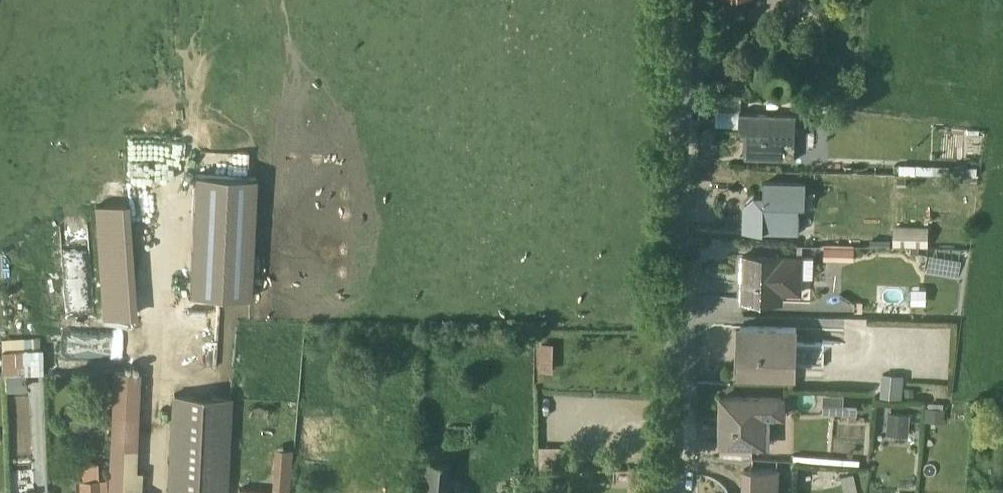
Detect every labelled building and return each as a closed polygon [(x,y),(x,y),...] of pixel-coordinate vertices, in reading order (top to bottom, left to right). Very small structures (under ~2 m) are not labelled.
[(795,100),(740,98),(739,115),(747,116),(746,142),(794,144),(795,100)] [(152,192),(150,125),(126,126),(128,193),(152,192)] [(899,148),(899,158),(977,160),(977,150),(899,148)] [(251,167),(192,163),(186,282),(246,285),(251,167)] [(745,189),(744,214),(798,215),(799,189),(804,189),(805,167),(764,167),(763,179),(745,189)] [(126,241),(122,193),(94,195),(101,307),(133,305),(129,241),(126,241)] [(894,210),(893,230),(932,231),(932,227),(928,227),(928,217),(931,217),(931,212),(928,212),(928,210),(894,210)] [(743,239),(741,284),(783,285),(784,278),(802,278),(803,260),(813,260),(813,242),(743,239)] [(960,256),(960,240),(929,240),(929,255),(960,256)] [(910,273),(910,288),(926,288),(926,273),(910,273)] [(797,313),(741,311),(739,357),(796,359),(797,313)] [(541,354),(554,355),(554,327),(542,327),(541,354)] [(882,357),(880,380),(902,382),(904,359),(882,357)] [(137,360),(110,359),(105,492),(145,492),(145,485),(138,484),(139,459),(133,459),(137,360)] [(844,380),(824,379),(823,397),(857,399),(857,390),(843,389),(844,380)] [(228,385),(168,382),(163,492),(222,492),(228,385)] [(721,382),(721,429),(770,430),(771,402),(785,402),(785,383),(721,382)] [(927,392),(925,407),(944,408),(945,393),(943,393),(943,387),(928,386),(928,392),(927,392)] [(888,397),(886,418),(909,420),(911,399),(888,397)] [(303,446),(342,446),(342,408),(304,407),(303,446)] [(448,433),(424,432),(422,449),(418,492),(471,492),(472,478),(450,476),(451,450),(448,448),(448,433)] [(288,436),(270,435),(267,477),(234,475),(233,492),(283,492),(288,436)] [(859,449),(859,444),(793,439),(793,445),(859,449)] [(768,489),(778,490),(778,489),(779,453),(742,452),(741,488),(720,488),(720,492),(768,492),(768,489)] [(859,488),(853,460),(840,463),(846,491),(859,488)] [(76,467),(78,492),(88,492),(97,492),(95,466),(76,467)] [(866,492),(893,492),(894,480),(867,478),(866,492)] [(916,483),(898,481),(897,492),(915,492),(916,483)]
